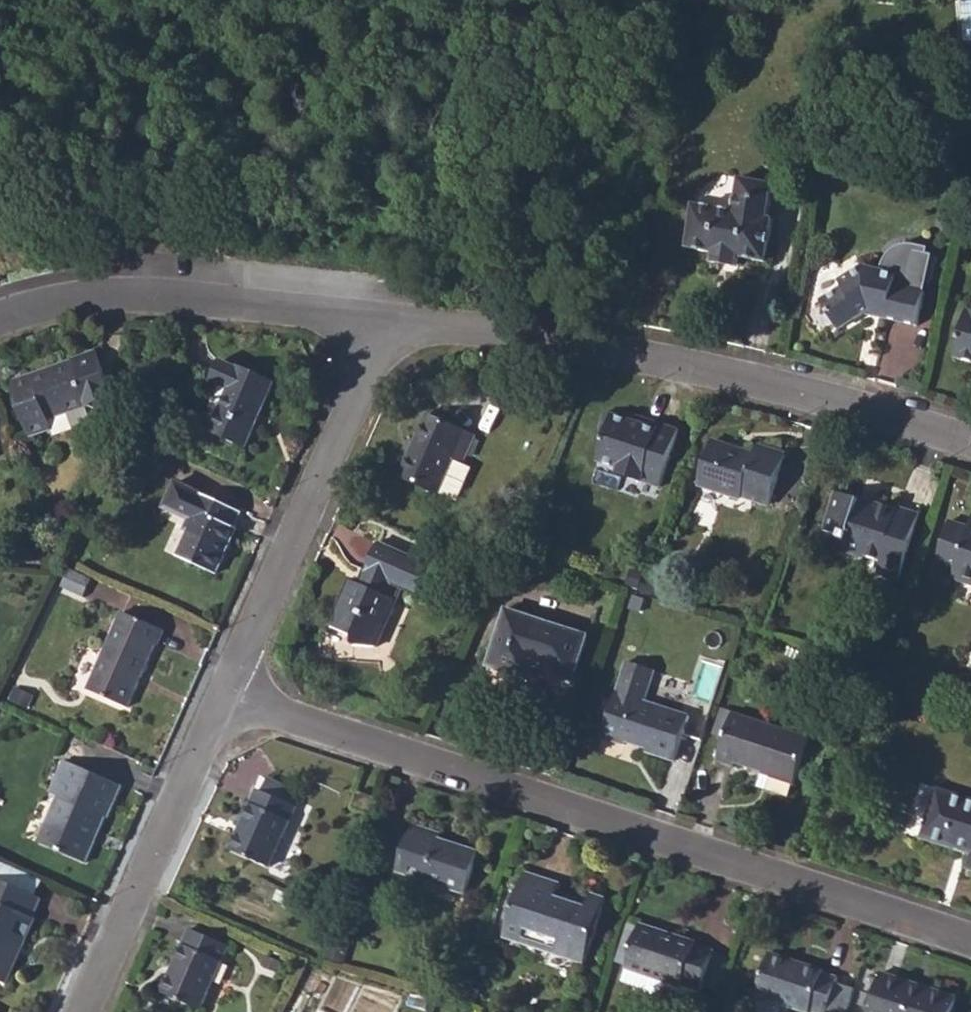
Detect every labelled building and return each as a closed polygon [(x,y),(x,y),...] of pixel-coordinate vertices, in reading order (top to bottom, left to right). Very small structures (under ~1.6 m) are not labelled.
[(696,205),(688,246),(714,251),(712,263),(739,268),(742,257),(768,262),(777,219),(771,218),(778,185),(745,179),(738,212),(696,205)] [(844,290),(822,305),(838,331),(870,311),(880,313),(879,317),(917,326),(932,255),(917,252),(918,247),(916,246),(915,246),(913,245),(912,245),(910,245),(909,245),(907,245),(905,245),(904,245),(901,246),(900,246),(899,247),(897,247),(895,248),(893,249),(892,250),(890,252),(888,253),(887,255),(886,255),(885,257),(884,258),(883,260),(883,261),(882,263),(881,266),(881,267),(881,268),(881,269),(881,270),(881,272),(863,269),(841,283),(844,290)] [(970,361),(970,312),(967,311),(955,357),(970,361)] [(12,383),(29,437),(52,431),(49,420),(85,408),(89,407),(98,412),(116,406),(98,351),(72,360),(74,362),(45,372),(47,379),(36,383),(33,376),(12,383)] [(219,414),(210,435),(245,450),(273,385),(239,368),(237,371),(220,364),(211,384),(220,388),(229,392),(219,414)] [(33,376),(36,383),(47,379),(45,372),(33,376)] [(210,410),(219,414),(229,392),(220,388),(210,410)] [(29,437),(32,445),(91,426),(85,408),(49,420),(52,431),(29,437)] [(677,429),(644,419),(642,425),(604,413),(598,431),(605,433),(597,461),(618,468),(616,473),(659,486),(677,429)] [(438,492),(452,459),(462,464),(467,454),(473,439),(475,435),(426,414),(399,477),(437,494),(438,492)] [(467,454),(473,457),(480,442),(473,439),(467,454)] [(725,494),(726,489),(741,494),(740,496),(771,506),(787,455),(759,446),(756,454),(745,451),(743,458),(730,453),(732,446),(713,440),(698,485),(725,494)] [(732,446),(730,453),(743,458),(745,451),(732,446)] [(438,492),(458,501),(472,468),(462,464),(452,459),(438,492)] [(824,527),(847,534),(842,548),(865,557),(866,553),(882,559),(877,572),(899,580),(922,513),(900,506),(899,510),(878,503),(877,505),(862,500),(863,497),(838,488),(824,527)] [(725,494),(740,499),(740,496),(741,494),(726,489),(725,494)] [(178,557),(217,575),(237,530),(234,529),(241,514),(198,495),(191,510),(197,513),(178,557)] [(956,570),(955,577),(959,585),(970,589),(970,523),(969,529),(950,523),(937,564),(956,570)] [(396,600),(388,596),(393,584),(402,588),(425,598),(437,570),(379,543),(360,584),(351,580),(331,623),(334,625),(353,635),(354,646),(376,646),(396,600)] [(396,600),(402,588),(393,584),(388,596),(396,600)] [(489,666),(531,679),(536,665),(554,672),(552,676),(572,682),(588,636),(507,610),(489,666)] [(89,690),(128,707),(156,646),(158,647),(164,632),(123,614),(89,690)] [(600,743),(621,749),(623,743),(647,751),(674,760),(689,716),(644,702),(654,671),(627,662),(600,743)] [(763,772),(764,769),(795,779),(796,779),(809,738),(734,713),(717,760),(734,767),(735,762),(763,772)] [(600,743),(598,751),(632,762),(634,758),(643,761),(647,751),(623,743),(621,749),(600,743)] [(95,842),(90,840),(94,830),(100,832),(106,817),(110,819),(123,787),(65,761),(50,794),(59,797),(39,842),(86,863),(95,842)] [(763,772),(758,786),(789,796),(795,779),(764,769),(763,772)] [(232,850),(270,868),(297,807),(259,789),(232,850)] [(924,839),(940,790),(937,789),(921,838),(924,839)] [(955,849),(957,842),(970,847),(970,800),(940,790),(924,839),(955,849)] [(397,871),(466,893),(480,852),(439,839),(440,834),(412,825),(397,871)] [(95,842),(100,832),(94,830),(90,840),(95,842)] [(970,854),(970,853),(970,847),(957,842),(955,849),(970,854)] [(506,936),(584,962),(605,899),(592,895),(591,900),(557,888),(559,883),(527,872),(506,936)] [(2,982),(11,961),(18,946),(24,948),(36,921),(32,919),(42,899),(0,880),(0,981),(2,982)] [(628,969),(682,987),(684,985),(702,992),(704,985),(715,952),(715,950),(697,944),(698,942),(666,932),(666,936),(658,933),(659,930),(642,924),(627,968),(628,969)] [(162,992),(201,1009),(229,945),(191,928),(162,992)] [(786,1005),(807,1011),(810,1011),(810,1010),(817,1011),(827,1011),(828,1009),(837,1011),(847,1011),(856,986),(837,979),(838,977),(823,971),(823,969),(771,951),(755,995),(757,996),(786,1005)] [(704,985),(718,990),(729,957),(715,952),(704,985)] [(628,969),(624,981),(651,990),(649,995),(672,1002),(673,997),(697,1005),(702,992),(684,985),(682,987),(628,969)] [(882,972),(869,1011),(951,1011),(956,997),(930,988),(929,991),(918,988),(919,985),(882,972)] [(752,1010),(759,1011),(783,1011),(786,1005),(757,996),(752,1010)]
